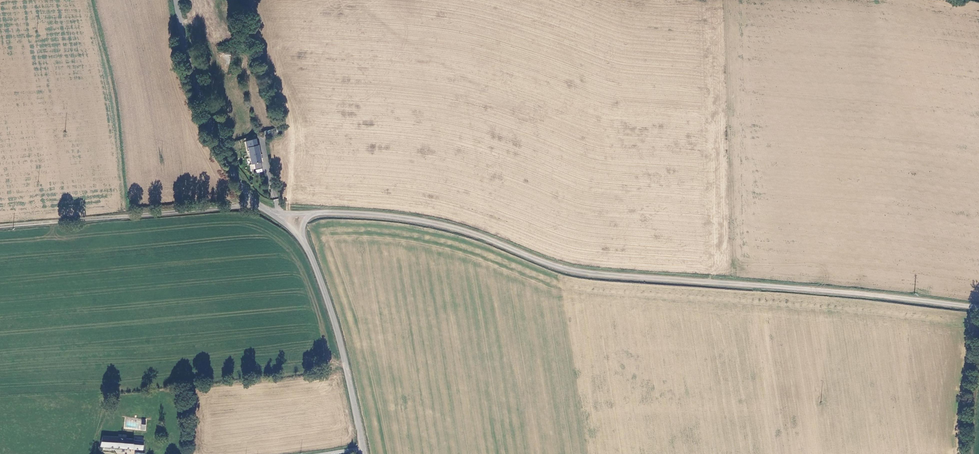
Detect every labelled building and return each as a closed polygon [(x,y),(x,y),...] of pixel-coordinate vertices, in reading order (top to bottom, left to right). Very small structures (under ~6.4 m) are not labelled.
[(257,142),(247,144),(248,150),(249,150),(253,166),(255,166),(256,171),(262,169),(261,165),(263,164),(259,147),(258,148),(257,142)] [(141,429),(142,420),(126,419),(125,428),(141,429)] [(120,435),(120,437),(104,436),(100,449),(143,451),(144,441),(138,441),(138,440),(128,439),(129,436),(120,435)]
